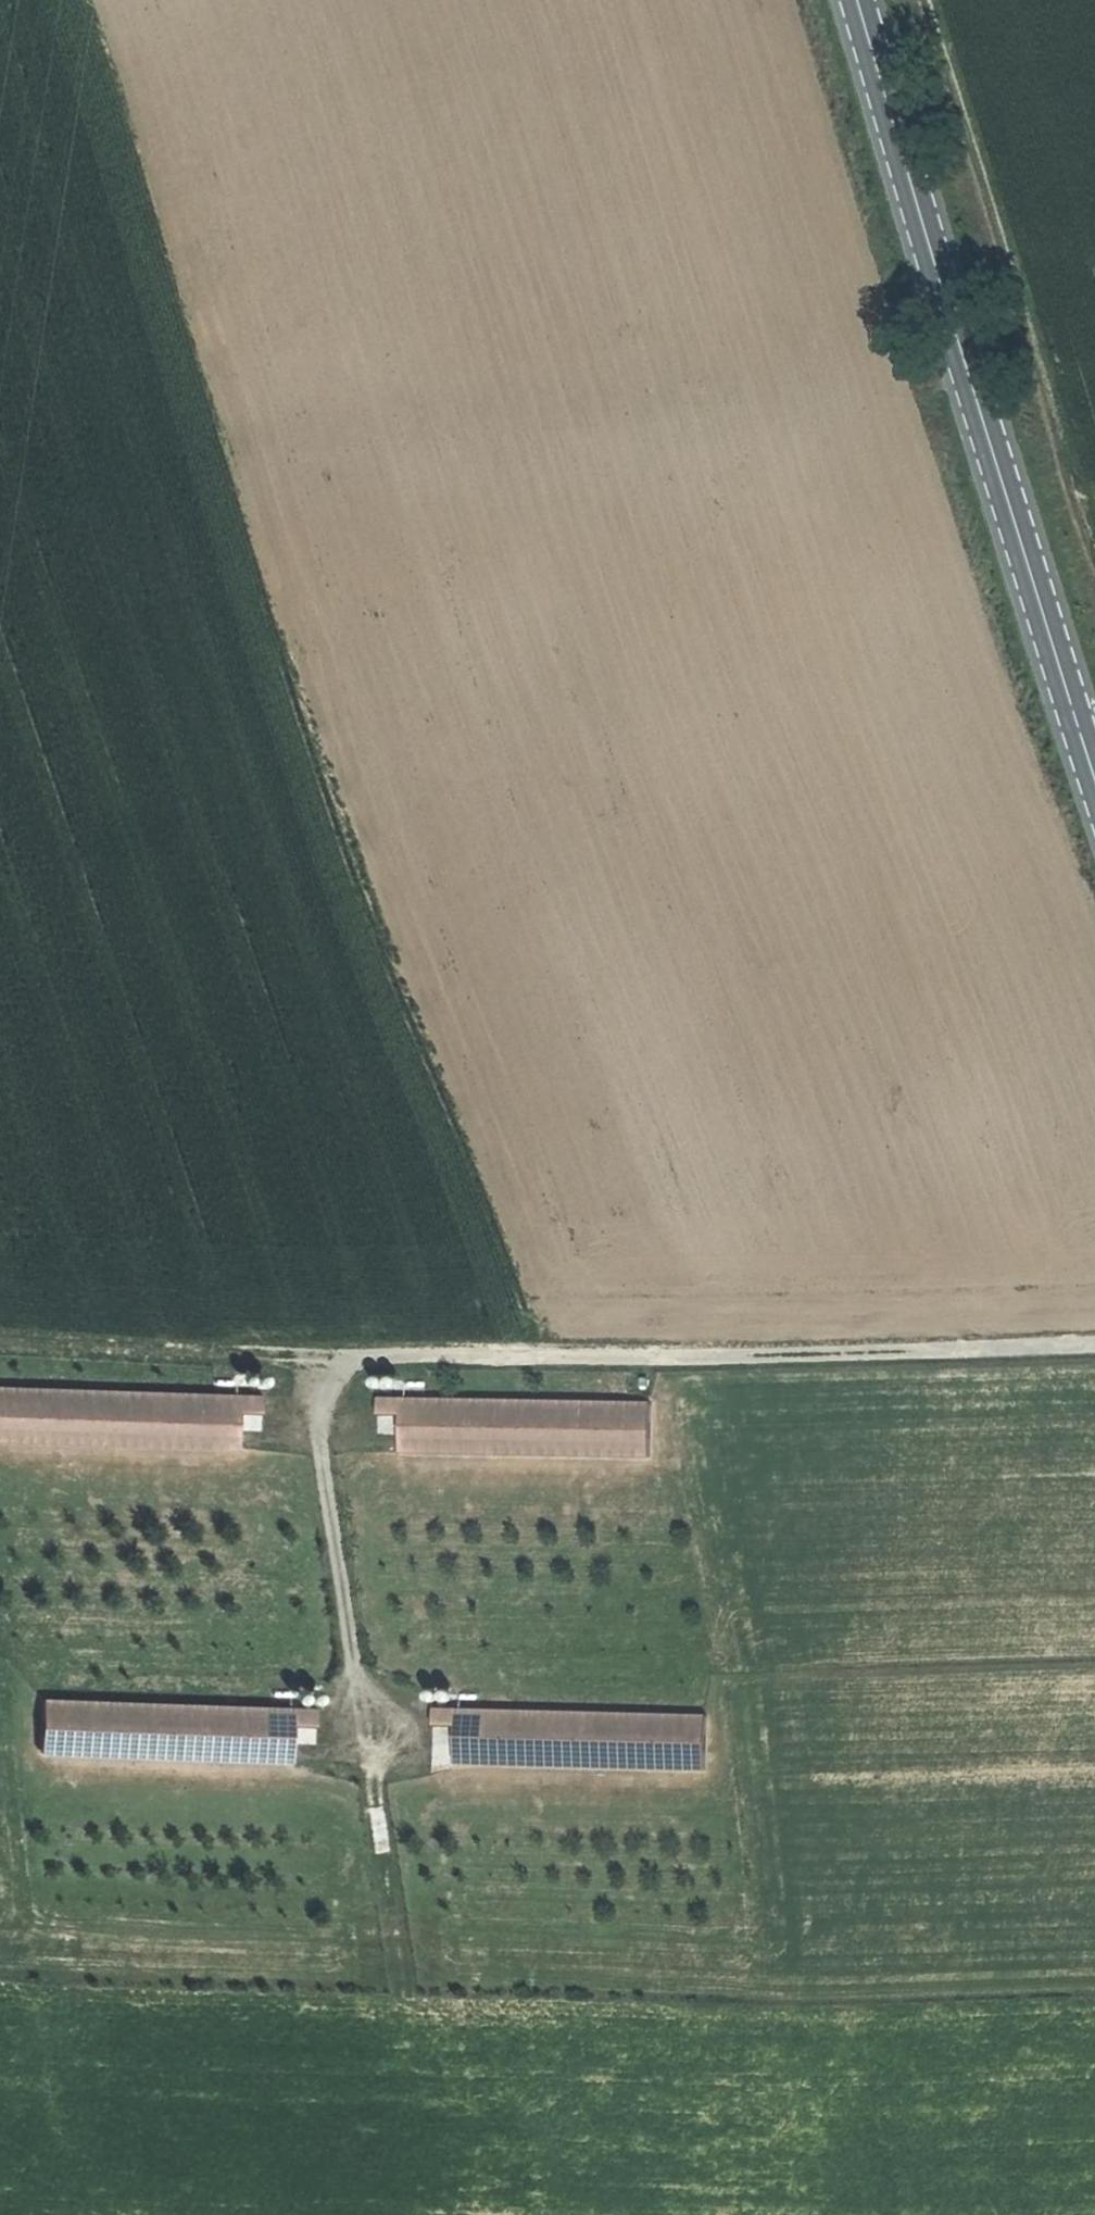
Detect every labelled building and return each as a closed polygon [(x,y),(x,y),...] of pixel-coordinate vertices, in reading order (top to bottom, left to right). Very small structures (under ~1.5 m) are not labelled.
[(265,1410),(266,1399),(0,1389),(0,1436),(238,1445),(239,1409),(265,1410)] [(655,1457),(656,1401),(385,1398),(385,1418),(400,1418),(399,1454),(655,1457)] [(293,1725),(317,1726),(317,1711),(43,1699),(41,1745),(292,1756),(293,1725)] [(711,1716),(432,1704),(431,1723),(465,1725),(464,1755),(709,1766),(711,1716)]
